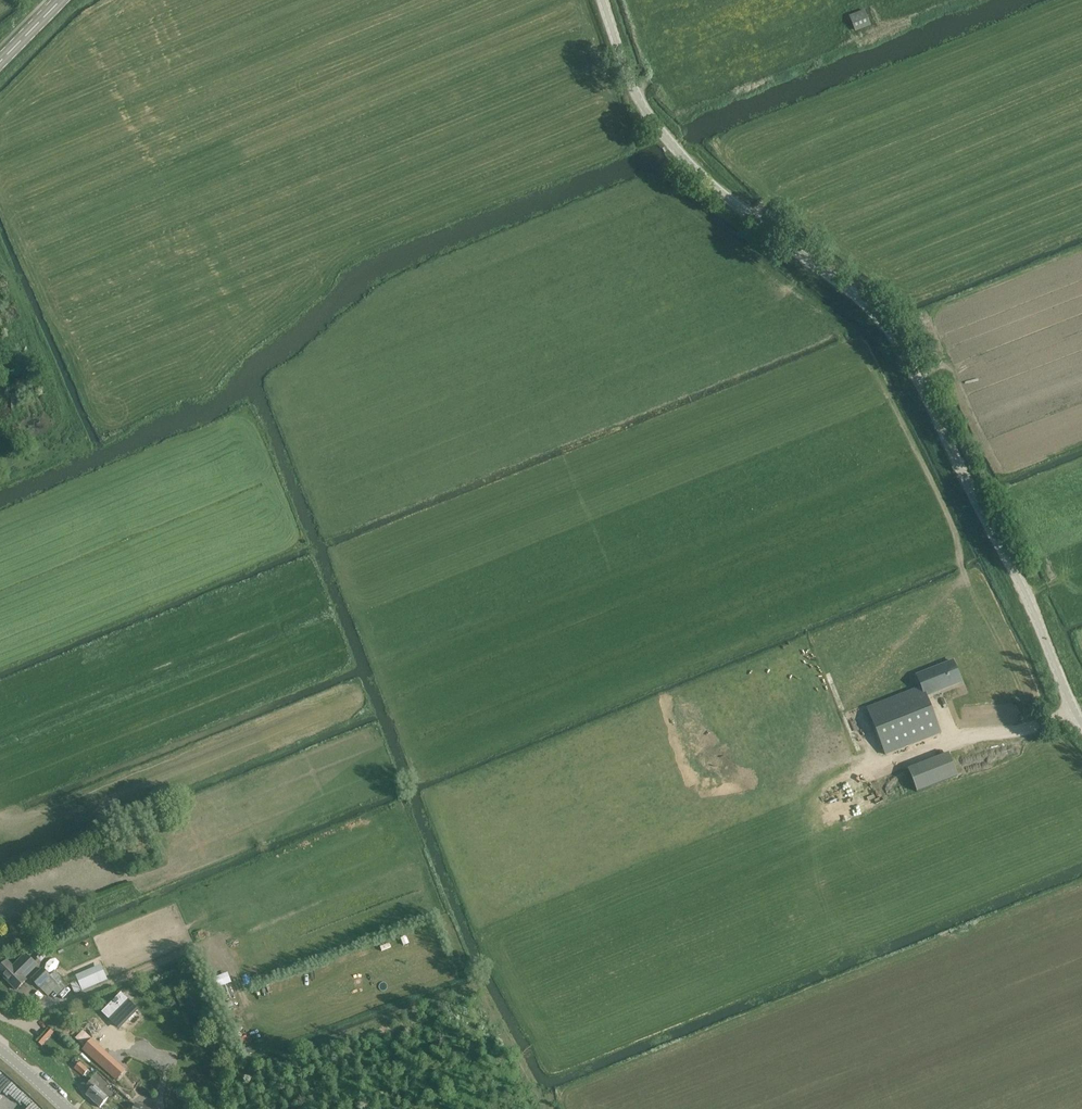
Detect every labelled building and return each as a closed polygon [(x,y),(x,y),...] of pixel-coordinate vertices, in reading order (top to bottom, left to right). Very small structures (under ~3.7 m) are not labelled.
[(871,26),(865,10),(850,16),(855,31),(871,26)] [(920,689),(921,690),(941,682),(943,688),(960,681),(953,662),(916,677),(920,689)] [(920,689),(870,709),(888,754),(939,733),(921,690),(920,689)] [(957,775),(949,754),(909,770),(918,791),(957,775)] [(16,990),(26,980),(24,978),(36,966),(25,955),(13,967),(7,961),(0,968),(0,974),(16,990)] [(71,984),(75,994),(107,980),(101,965),(75,976),(78,981),(71,984)] [(53,991),(59,997),(70,986),(63,980),(64,980),(55,971),(50,975),(43,968),(30,980),(39,988),(39,987),(48,996),(53,991)] [(214,988),(224,984),(220,974),(210,978),(214,988)] [(117,1027),(136,1008),(121,993),(102,1012),(117,1027)] [(83,1050),(117,1080),(125,1070),(92,1040),(83,1050)] [(84,1075),(88,1079),(92,1074),(88,1070),(89,1069),(80,1062),(74,1069),(83,1077),(84,1075)] [(119,1085),(130,1092),(135,1084),(125,1077),(119,1085)] [(86,1095),(100,1107),(109,1098),(96,1087),(99,1084),(93,1079),(86,1087),(90,1090),(86,1095)]
